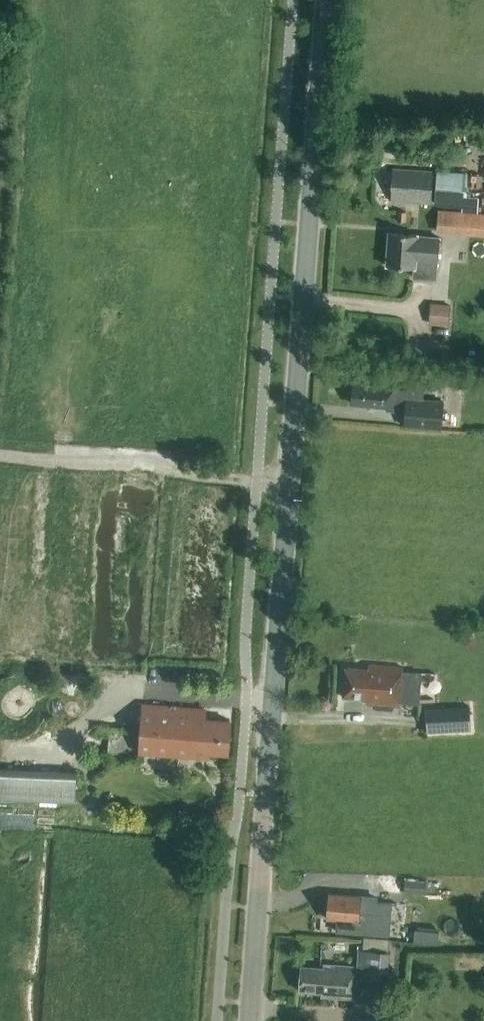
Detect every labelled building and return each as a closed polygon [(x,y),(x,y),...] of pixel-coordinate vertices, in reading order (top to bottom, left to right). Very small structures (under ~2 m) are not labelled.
[(393,171),(391,202),(431,205),(433,173),(393,171)] [(434,206),(465,208),(468,173),(437,171),(434,206)] [(397,221),(406,222),(406,212),(398,212),(397,221)] [(436,232),(436,234),(483,237),(483,215),(438,212),(436,232)] [(440,238),(426,237),(418,236),(389,233),(386,266),(413,268),(412,278),(437,280),(440,238)] [(429,302),(427,322),(448,323),(449,304),(429,302)] [(408,390),(398,389),(398,385),(370,382),(370,386),(354,385),(352,404),(374,406),(373,410),(396,412),(396,408),(405,408),(404,427),(442,430),(445,400),(423,398),(424,389),(408,388),(408,390)] [(368,670),(345,668),(343,698),(366,700),(366,704),(399,707),(400,703),(419,704),(421,673),(402,672),(402,668),(369,665),(368,670)] [(142,703),(140,731),(138,754),(208,759),(208,754),(227,755),(230,722),(203,720),(204,708),(142,703)] [(425,708),(427,733),(471,730),(470,706),(425,708)] [(75,802),(76,773),(0,770),(0,798),(75,802)] [(404,893),(425,894),(426,881),(405,879),(404,893)] [(376,898),(329,894),(327,919),(344,920),(344,922),(358,923),(359,914),(374,915),(376,898)] [(437,944),(438,931),(415,929),(413,942),(437,944)] [(357,968),(324,965),(324,969),(302,968),(300,990),(322,992),(322,996),(356,998),(358,977),(388,979),(390,951),(386,951),(387,942),(374,941),(374,950),(359,949),(357,968)]
